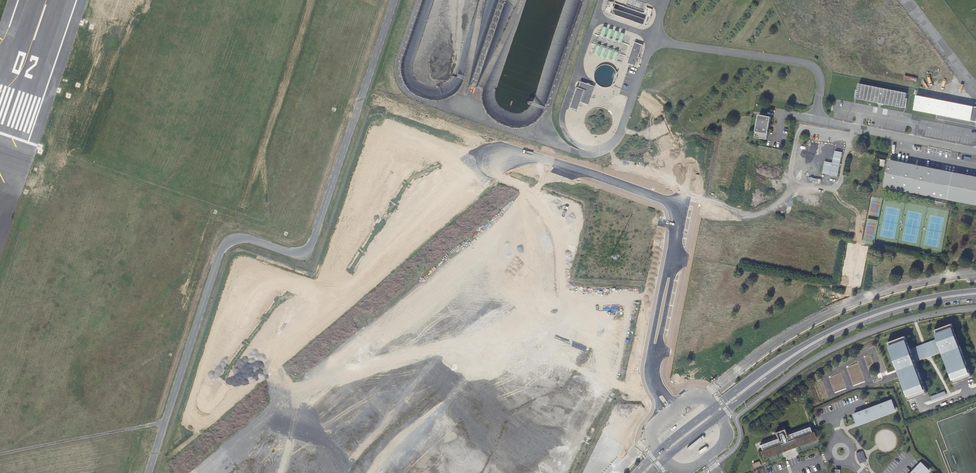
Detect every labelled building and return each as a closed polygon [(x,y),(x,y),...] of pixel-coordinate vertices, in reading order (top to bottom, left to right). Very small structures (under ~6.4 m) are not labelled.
[(626,5),(644,11),(646,4),(636,0),(628,0),(626,5)] [(644,13),(609,1),(605,12),(647,27),(653,10),(646,8),(644,13)] [(643,45),(635,42),(627,63),(636,66),(637,62),(639,63),(640,58),(639,58),(643,45)] [(599,86),(603,87),(607,87),(609,87),(611,86),(613,84),(615,82),(616,80),(616,78),(616,75),(616,72),(615,70),(613,68),(612,67),(609,66),(605,65),(603,65),(601,66),(597,68),(596,70),(594,72),(594,75),(594,78),(594,80),(596,83),(597,85),(599,86)] [(577,88),(576,88),(569,108),(576,111),(579,102),(588,105),(594,87),(580,82),(577,88)] [(907,93),(859,84),(856,99),(904,108),(907,93)] [(917,95),(914,109),(937,114),(936,118),(940,119),(975,126),(975,123),(975,107),(917,95)] [(767,140),(771,117),(759,115),(755,137),(767,140)] [(947,199),(952,174),(889,161),(884,186),(947,199)] [(975,205),(975,179),(952,174),(947,199),(975,205)] [(887,343),(908,400),(928,393),(916,361),(941,351),(953,382),(962,379),(972,375),(952,324),(934,330),(937,339),(910,350),(904,336),(887,343)] [(945,391),(930,397),(932,400),(946,394),(945,391)] [(892,402),(856,415),(859,424),(895,411),(892,402)] [(777,439),(759,445),(761,451),(764,458),(764,457),(765,459),(782,453),(780,449),(782,448),(782,450),(788,448),(787,446),(793,444),(794,448),(813,441),(813,440),(810,433),(808,427),(785,436),(783,430),(774,433),(777,439)] [(812,432),(810,433),(813,440),(813,441),(794,448),(793,444),(787,446),(788,448),(782,450),(782,448),(780,449),(782,453),(765,459),(764,457),(764,458),(761,451),(758,452),(762,463),(816,443),(812,432)] [(862,451),(857,453),(861,463),(866,461),(862,451)] [(913,472),(927,472),(929,471),(922,464),(913,472)]
